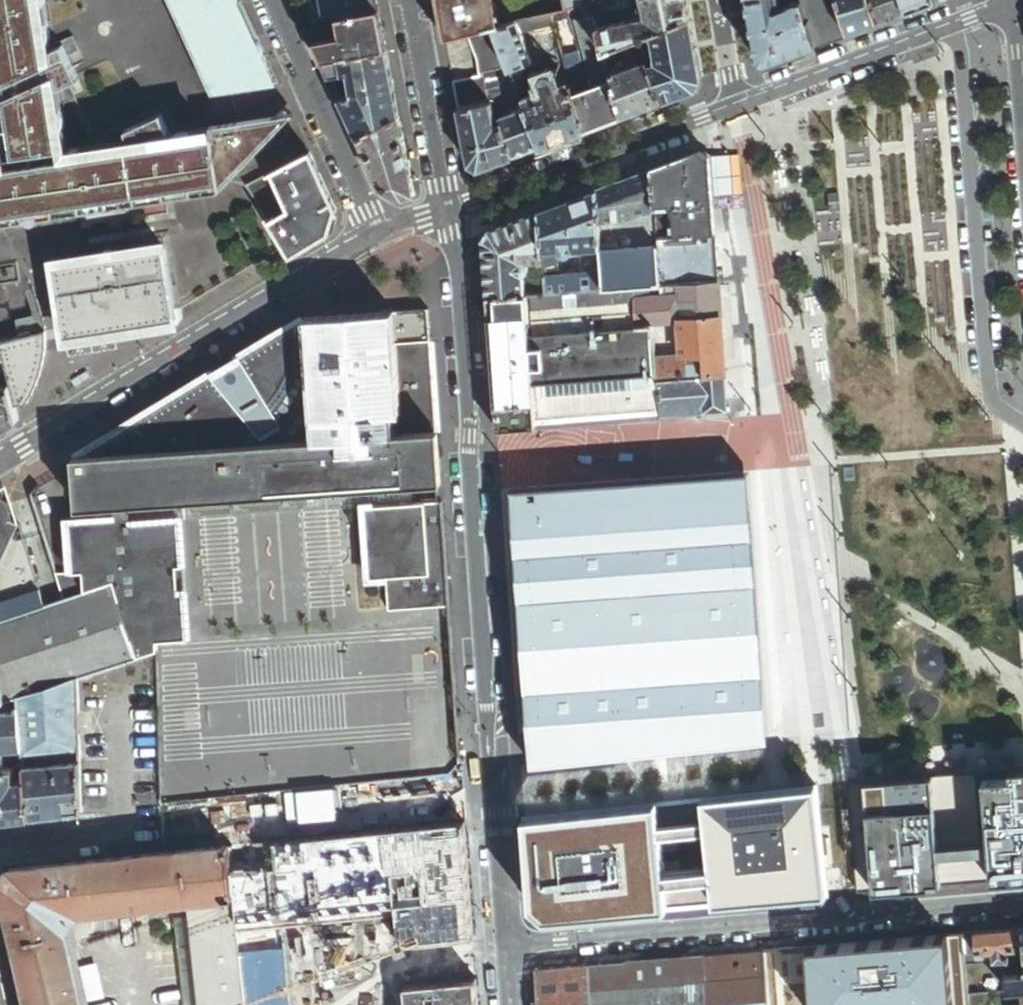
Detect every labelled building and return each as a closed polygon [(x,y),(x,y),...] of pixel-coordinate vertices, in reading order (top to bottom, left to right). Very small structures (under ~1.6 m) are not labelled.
[(45,65),(34,0),(0,0),(0,82),(1,86),(45,65)] [(45,65),(47,78),(59,149),(71,148),(60,87),(53,44),(45,0),(34,0),(45,65)] [(183,14),(213,0),(176,0),(183,14)] [(240,0),(213,0),(183,14),(218,91),(278,81),(240,0)] [(379,0),(321,0),(325,21),(337,19),(381,10),(379,0)] [(448,39),(473,33),(496,27),(503,25),(497,0),(499,0),(440,0),(448,39)] [(583,6),(582,0),(565,0),(567,10),(583,6)] [(690,0),(646,0),(647,6),(650,21),(641,19),(609,27),(600,29),(607,52),(642,39),(655,34),(694,20),(690,0)] [(608,10),(608,13),(636,6),(635,0),(610,0),(605,1),(608,10)] [(761,57),(771,62),(820,43),(807,1),(786,9),(784,2),(780,2),(779,0),(751,0),(761,57)] [(807,1),(820,43),(852,31),(842,0),(806,0),(807,1)] [(852,31),(881,21),(875,0),(842,0),(852,31)] [(910,10),(907,0),(875,0),(881,21),(910,10)] [(937,0),(907,0),(910,10),(937,0)] [(594,4),(596,13),(608,10),(605,1),(595,4),(594,4)] [(597,16),(596,13),(594,4),(586,6),(589,18),(597,16)] [(389,49),(381,10),(337,19),(340,35),(315,40),(325,62),(389,49)] [(597,16),(600,29),(609,27),(610,21),(608,13),(608,10),(596,13),(597,16)] [(556,22),(554,14),(527,20),(532,28),(556,22)] [(613,75),(607,52),(600,29),(597,16),(589,18),(579,21),(593,75),(595,78),(598,86),(614,80),(613,75)] [(337,19),(325,21),(308,24),(315,40),(340,35),(337,19)] [(527,20),(519,22),(524,34),(557,26),(556,22),(532,28),(527,20)] [(694,20),(655,34),(657,41),(658,45),(662,46),(664,55),(662,55),(659,58),(658,61),(658,63),(652,65),(665,102),(699,89),(704,79),(694,20)] [(502,42),(512,68),(513,70),(534,62),(524,34),(519,22),(503,25),(496,27),(502,42)] [(485,73),(487,72),(496,71),(505,69),(512,68),(502,42),(496,27),(473,33),(478,47),(481,55),(481,79),(456,83),(461,110),(483,106),(481,94),(489,93),(485,73)] [(657,41),(655,34),(642,39),(646,50),(654,47),(657,41)] [(646,50),(642,39),(607,52),(613,75),(619,73),(615,58),(635,50),(640,53),(646,50)] [(53,44),(60,87),(79,79),(61,40),(53,44)] [(397,90),(389,49),(325,62),(333,78),(350,75),(352,89),(353,93),(348,95),(342,98),(349,115),(397,90)] [(573,85),(576,94),(591,89),(588,80),(584,69),(580,53),(565,56),(566,57),(573,85)] [(624,117),(665,102),(652,65),(650,61),(619,73),(613,75),(614,80),(624,117)] [(513,70),(517,81),(526,104),(548,95),(543,83),(534,62),(513,70)] [(3,98),(47,78),(45,65),(1,86),(3,98)] [(512,68),(505,69),(511,83),(517,81),(513,70),(512,68)] [(496,71),(487,72),(490,92),(492,91),(500,89),(500,90),(496,71)] [(542,147),(586,131),(576,94),(573,85),(561,90),(557,80),(554,77),(552,76),(547,76),(544,80),(543,83),(548,95),(526,104),(528,110),(542,147)] [(59,149),(47,78),(3,98),(13,157),(59,149)] [(591,89),(598,86),(595,78),(588,80),(591,89)] [(586,131),(624,117),(614,80),(598,86),(591,89),(576,94),(586,131)] [(401,115),(397,90),(349,115),(360,137),(401,115)] [(492,91),(490,92),(490,94),(483,95),(485,105),(495,103),(492,91)] [(497,93),(502,120),(507,118),(501,92),(497,93)] [(485,107),(462,112),(472,166),(481,170),(515,157),(504,125),(498,127),(499,120),(495,103),(485,105),(485,107)] [(542,147),(528,110),(507,118),(502,120),(504,125),(515,157),(542,147)] [(124,130),(127,139),(169,132),(159,114),(124,130)] [(220,181),(221,188),(286,114),(210,126),(211,135),(165,143),(178,172),(163,179),(164,191),(220,181)] [(416,194),(401,115),(360,137),(383,188),(408,198),(416,194)] [(165,143),(211,135),(210,126),(169,132),(127,139),(71,148),(59,149),(13,157),(0,158),(0,170),(165,143)] [(165,143),(0,170),(0,217),(164,191),(163,179),(178,172),(165,143)] [(337,209),(310,151),(247,185),(292,257),(332,233),(337,209)] [(658,207),(663,206),(673,206),(675,227),(675,236),(717,233),(712,156),(704,151),(655,169),(658,207)] [(644,215),(658,212),(658,207),(655,169),(599,190),(601,224),(619,220),(629,218),(637,217),(644,215)] [(601,224),(599,190),(542,212),(546,261),(547,273),(553,272),(559,272),(562,269),(560,255),(558,255),(558,251),(563,251),(563,254),(565,256),(568,256),(571,255),(574,252),(574,251),(603,249),(601,224)] [(546,261),(542,212),(492,230),(486,242),(490,298),(527,295),(527,288),(527,276),(529,274),(531,273),(531,271),(531,268),(530,266),(528,263),(542,262),(546,261)] [(661,246),(660,237),(658,212),(644,215),(637,217),(638,235),(641,235),(642,247),(647,247),(661,246)] [(629,218),(619,220),(620,237),(638,235),(637,217),(629,218)] [(619,220),(601,224),(603,249),(603,250),(629,248),(628,238),(621,239),(620,237),(619,220)] [(670,236),(665,236),(660,237),(661,246),(663,285),(673,284),(721,280),(717,233),(675,236),(670,236)] [(663,285),(661,246),(647,247),(642,247),(638,248),(634,248),(629,248),(603,250),(605,272),(606,289),(638,287),(652,286),(663,285)] [(176,319),(164,248),(117,256),(116,253),(114,251),(111,250),(108,250),(103,252),(100,255),(100,258),(53,266),(65,340),(176,319)] [(527,295),(548,294),(547,280),(547,273),(546,261),(542,262),(541,266),(542,282),(537,288),(527,288),(527,295)] [(548,294),(606,289),(605,272),(590,274),(587,274),(568,275),(565,279),(553,280),(547,280),(548,294)] [(723,320),(721,280),(673,284),(674,295),(642,298),(638,298),(640,327),(654,326),(680,324),(723,320)] [(638,298),(638,287),(606,289),(548,294),(527,295),(490,298),(499,430),(538,427),(537,420),(661,411),(658,380),(656,359),(654,326),(640,327),(638,298)] [(429,309),(394,312),(401,413),(395,414),(396,435),(436,432),(439,483),(441,483),(429,309)] [(401,413),(394,312),(306,318),(315,441),(396,435),(395,414),(401,413)] [(315,441),(306,318),(239,356),(249,374),(227,387),(217,369),(118,427),(133,448),(134,454),(315,441)] [(727,374),(723,320),(680,324),(683,356),(656,359),(658,380),(704,376),(727,374)] [(2,361),(9,385),(15,407),(21,405),(24,411),(29,403),(38,388),(44,365),(48,339),(47,334),(0,345),(0,350),(2,361)] [(239,356),(217,369),(227,387),(249,374),(239,356)] [(2,361),(0,361),(0,387),(9,385),(2,361)] [(730,412),(727,374),(704,376),(706,414),(730,412)] [(706,414),(704,376),(658,380),(661,411),(661,418),(706,414)] [(18,421),(15,407),(9,385),(0,387),(0,432),(18,421)] [(75,452),(78,459),(134,454),(133,448),(118,427),(75,452)] [(436,432),(396,435),(315,441),(134,454),(78,459),(73,459),(77,510),(114,507),(128,506),(374,488),(413,485),(438,483),(439,483),(436,432)] [(772,750),(751,473),(733,475),(576,487),(561,488),(519,491),(540,768),(772,750)] [(413,485),(414,506),(440,504),(438,483),(413,485)] [(440,504),(414,506),(413,485),(374,488),(375,506),(369,507),(375,580),(388,579),(391,613),(451,608),(443,504),(440,504)] [(128,506),(129,525),(178,522),(369,507),(375,506),(374,488),(128,506)] [(39,610),(3,500),(0,500),(0,623),(39,610)] [(3,500),(39,610),(49,607),(23,524),(15,521),(9,501),(7,500),(5,500),(3,500)] [(178,522),(129,525),(128,506),(114,507),(114,515),(64,519),(68,573),(55,574),(65,602),(114,586),(140,660),(157,654),(156,643),(187,640),(178,522)] [(0,623),(0,705),(19,699),(78,680),(140,660),(114,586),(65,602),(49,607),(39,610),(0,623)] [(25,767),(81,762),(78,680),(19,699),(20,709),(24,749),(25,762),(25,763),(25,767)] [(19,699),(0,705),(0,712),(0,713),(20,709),(19,699)] [(7,771),(6,766),(5,752),(24,749),(20,709),(0,713),(2,728),(0,730),(0,772),(7,771)] [(83,812),(81,762),(25,767),(26,780),(28,792),(31,818),(83,812)] [(992,771),(999,835),(1004,881),(1022,879),(1022,769),(992,771)] [(31,818),(28,792),(26,780),(15,782),(13,770),(7,771),(0,772),(0,821),(31,818)] [(934,776),(855,782),(865,892),(944,885),(941,842),(934,776)] [(831,895),(821,785),(801,787),(527,811),(535,907),(549,918),(831,895)] [(965,839),(941,842),(944,885),(1004,881),(999,835),(965,839)] [(233,897),(234,896),(229,847),(164,854),(11,870),(2,883),(31,1004),(82,1004),(65,931),(78,913),(189,901),(208,900),(233,897)] [(234,904),(233,897),(208,900),(212,940),(232,938),(229,905),(234,904)] [(212,940),(208,900),(189,901),(191,918),(193,942),(212,940)] [(239,937),(235,904),(234,904),(229,905),(232,938),(239,937)] [(191,918),(175,920),(185,1004),(200,1004),(193,942),(191,918)] [(1022,950),(1022,929),(1007,930),(1008,951),(1022,950)] [(996,962),(1009,961),(1008,951),(1007,930),(976,933),(976,934),(978,954),(995,952),(996,961),(996,962)] [(968,963),(996,961),(995,952),(978,954),(976,934),(966,935),(968,963)] [(765,950),(770,1004),(971,1004),(970,1002),(970,994),(969,984),(966,935),(765,950)] [(242,967),(239,937),(232,938),(212,940),(193,942),(200,1004),(246,1004),(242,967)] [(765,950),(565,967),(568,1004),(770,1004),(765,950)] [(103,996),(97,967),(85,970),(91,999),(103,996)] [(565,967),(537,969),(540,1004),(568,1004),(565,967)] [(1021,979),(1017,975),(1008,976),(1009,991),(1022,990),(1022,977),(1021,979)] [(1009,991),(1008,976),(1000,977),(1000,981),(1001,992),(1009,991)] [(1000,981),(969,984),(970,994),(990,993),(1001,992),(1000,981)] [(991,1000),(990,993),(970,994),(970,1002),(991,1000)]
